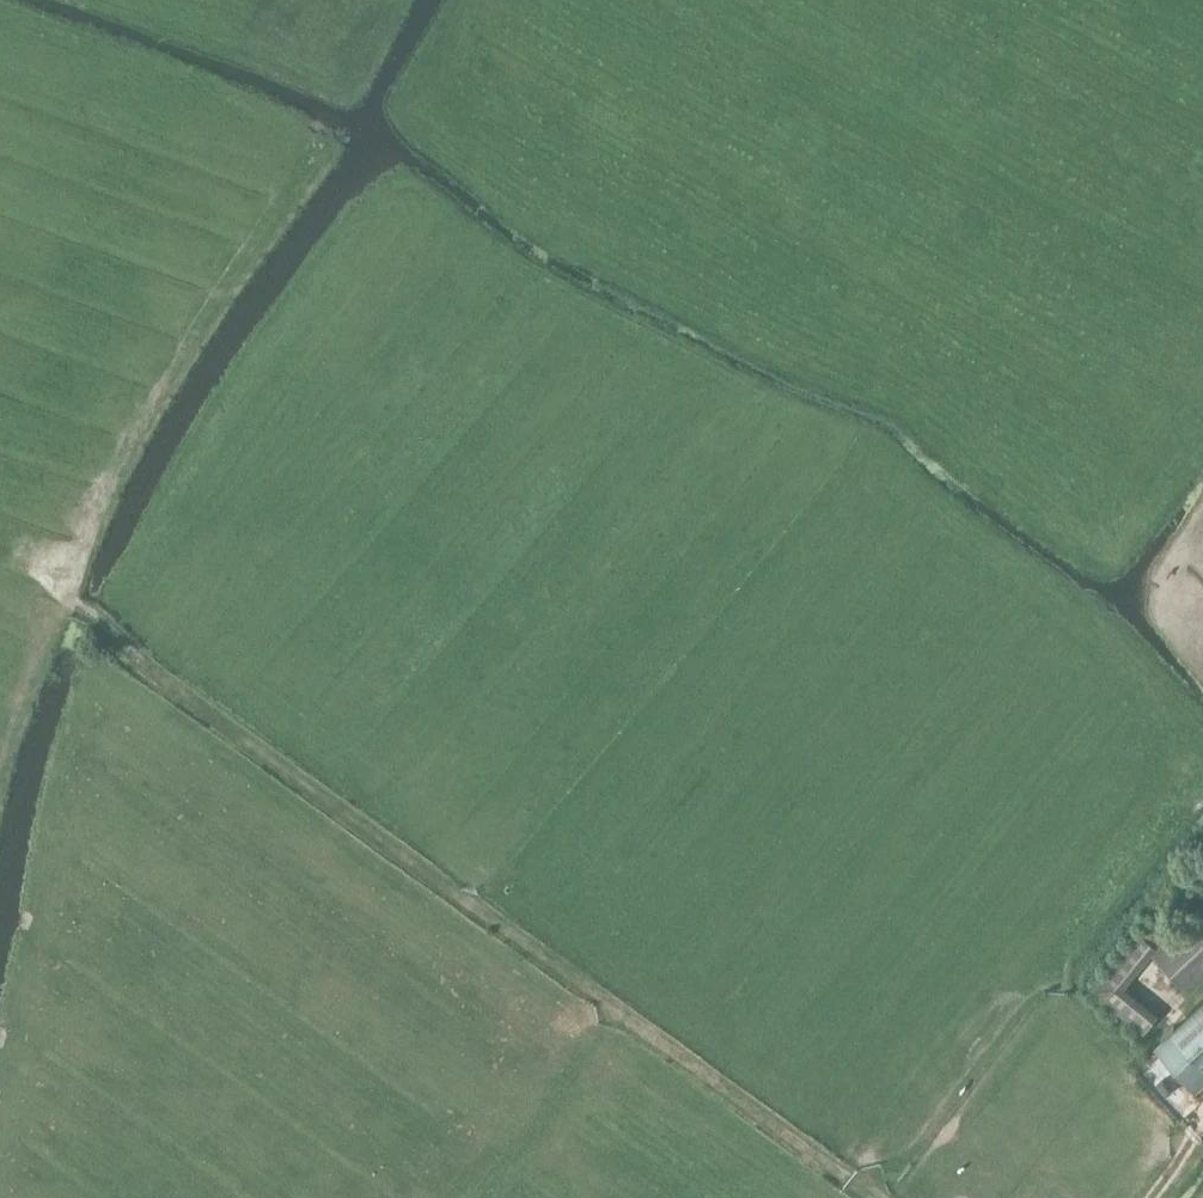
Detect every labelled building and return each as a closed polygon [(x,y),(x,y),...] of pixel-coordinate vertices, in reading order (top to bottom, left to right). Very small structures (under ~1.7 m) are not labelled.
[(1202,982),(1202,905),(1157,947),(1152,952),(1153,953),(1191,993),(1202,982)] [(1139,933),(1091,991),(1144,1034),(1159,1015),(1125,987),(1153,953),(1152,952),(1157,947),(1139,933)] [(1202,1085),(1202,1003),(1157,1048),(1198,1090),(1202,1085)]
